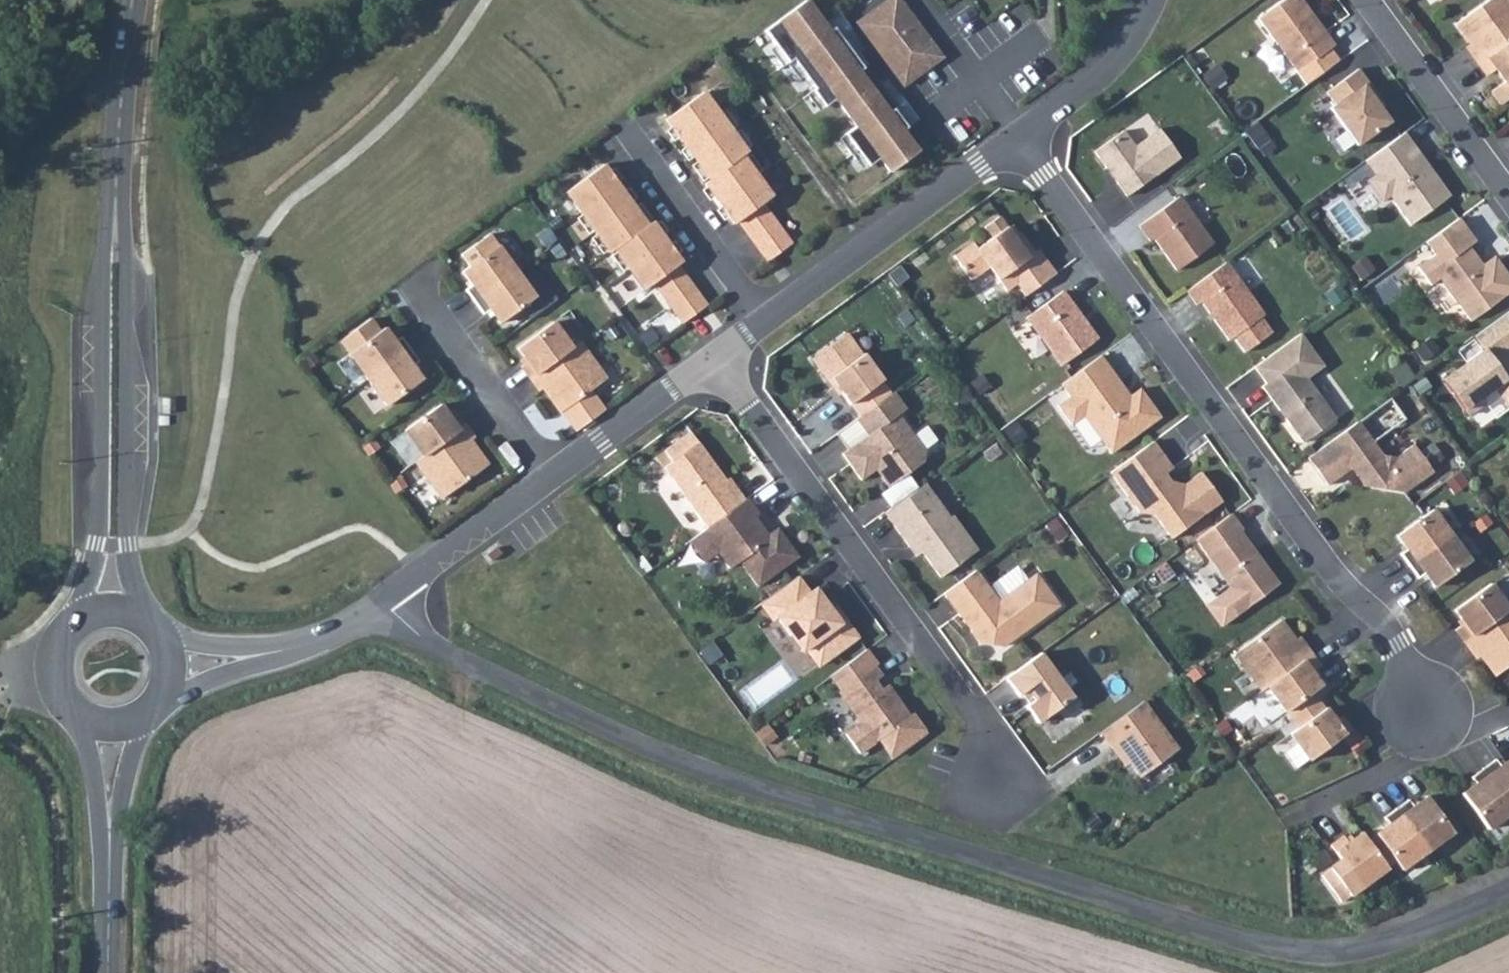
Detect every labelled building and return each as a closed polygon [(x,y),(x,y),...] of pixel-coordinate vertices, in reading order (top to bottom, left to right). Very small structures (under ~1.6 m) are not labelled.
[(859,25),(905,89),(942,59),(903,0),(893,0),(859,25)] [(1302,0),(1282,0),(1257,18),(1297,72),(1334,45),(1302,0)] [(1477,63),(1508,40),(1508,1),(1508,0),(1486,0),(1454,23),(1472,48),(1468,51),(1477,63)] [(886,110),(860,74),(864,70),(856,59),(838,35),(834,38),(808,2),(766,32),(784,57),(778,62),(783,68),(787,64),(792,70),(798,66),(815,90),(807,96),(812,102),(818,97),(825,107),(836,99),(855,125),(844,133),(851,143),(845,147),(853,158),(859,154),(866,164),(877,156),(887,170),(915,149),(901,131),(906,127),(890,106),(886,110)] [(1477,63),(1486,75),(1495,69),(1505,83),(1508,80),(1508,40),(1477,63)] [(1377,95),(1358,68),(1325,91),(1334,103),(1329,108),(1356,145),(1390,121),(1373,98),(1377,95)] [(737,221),(766,261),(791,243),(761,203),(771,196),(741,155),(746,152),(703,91),(665,119),(708,180),(703,183),(733,223),(737,221)] [(1137,141),(1152,130),(1144,119),(1129,130),(1137,141)] [(1093,151),(1126,196),(1180,158),(1160,129),(1134,147),(1123,131),(1093,151)] [(1415,147),(1404,132),(1364,160),(1374,174),(1366,180),(1382,201),(1389,195),(1410,224),(1449,195),(1427,163),(1419,169),(1407,153),(1415,147)] [(681,323),(706,305),(676,265),(680,261),(651,221),(646,225),(603,165),(565,192),(608,252),(613,249),(642,289),(652,282),(681,323)] [(1213,243),(1178,196),(1138,225),(1149,240),(1153,238),(1176,270),(1213,243)] [(1025,296),(1055,273),(1038,250),(1034,253),(1020,233),(1014,237),(998,216),(984,226),(991,237),(976,248),(971,242),(952,255),(970,279),(988,266),(1005,290),(1016,283),(1025,296)] [(1458,217),(1425,242),(1434,254),(1417,266),(1430,285),(1439,278),(1470,320),(1508,292),(1508,276),(1496,258),(1483,267),(1470,248),(1477,243),(1458,217)] [(464,289),(473,302),(515,271),(496,245),(460,271),(470,285),(464,289)] [(1225,262),(1186,291),(1196,305),(1200,301),(1209,313),(1213,319),(1228,340),(1264,314),(1225,262)] [(515,271),(473,302),(482,314),(488,309),(498,323),(534,297),(515,271)] [(612,282),(625,301),(640,290),(626,271),(612,282)] [(1061,365),(1097,339),(1062,290),(1026,317),(1061,365)] [(1508,311),(1474,336),(1484,350),(1443,379),(1468,414),(1487,400),(1483,395),(1497,384),(1508,400),(1508,359),(1504,352),(1508,348),(1508,311)] [(520,366),(529,378),(571,347),(552,321),(516,347),(526,362),(520,366)] [(366,379),(409,349),(399,336),(393,341),(383,327),(347,354),(366,379)] [(1294,362),(1306,377),(1323,365),(1300,333),(1254,367),(1265,383),(1294,362)] [(881,380),(862,354),(861,355),(846,334),(811,359),(827,380),(830,377),(849,403),(850,402),(859,416),(889,394),(879,381),(881,380)] [(571,347),(529,378),(538,390),(541,388),(559,412),(606,378),(578,341),(571,347)] [(417,361),(409,349),(366,379),(385,405),(421,380),(411,366),(417,361)] [(1129,396),(1100,355),(1060,384),(1069,396),(1057,405),(1071,424),(1083,415),(1110,452),(1150,424),(1160,416),(1139,388),(1129,396)] [(1265,383),(1261,386),(1280,412),(1283,410),(1287,415),(1285,418),(1302,443),(1335,418),(1306,377),(1294,362),(1265,383)] [(935,441),(924,427),(912,435),(897,414),(905,409),(893,392),(889,394),(859,416),(834,434),(846,450),(841,453),(859,479),(874,469),(887,486),(922,461),(924,451),(923,450),(935,441)] [(422,456),(464,425),(455,413),(449,417),(439,404),(403,430),(422,456)] [(1358,421),(1307,457),(1327,485),(1350,468),(1363,486),(1404,492),(1433,471),(1413,443),(1395,456),(1382,454),(1358,421)] [(473,437),(464,425),(422,456),(421,456),(414,462),(440,498),(487,464),(469,440),(473,437)] [(1171,467),(1152,441),(1109,472),(1137,512),(1146,506),(1170,538),(1221,501),(1199,472),(1183,484),(1170,481),(1164,473),(1171,467)] [(707,527),(744,499),(734,485),(731,488),(698,442),(663,467),(707,527)] [(924,483),(884,512),(915,555),(921,551),(940,577),(977,550),(952,515),(949,517),(924,483)] [(759,514),(747,497),(744,499),(707,527),(686,542),(701,563),(716,553),(728,569),(737,562),(756,587),(797,557),(776,528),(767,534),(755,517),(759,514)] [(1432,509),(1396,535),(1406,549),(1399,553),(1408,566),(1451,535),(1432,509)] [(1230,514),(1195,539),(1245,608),(1278,583),(1254,551),(1252,553),(1238,532),(1242,529),(1230,514)] [(1434,586),(1470,561),(1451,535),(1408,566),(1417,578),(1424,573),(1434,586)] [(975,570),(942,593),(978,642),(1003,646),(1059,605),(1035,573),(997,601),(975,570)] [(808,593),(796,576),(760,603),(772,621),(776,617),(800,651),(805,648),(818,665),(857,637),(835,606),(830,610),(814,588),(808,593)] [(1490,583),(1454,609),(1464,623),(1455,629),(1464,642),(1508,609),(1490,583)] [(1472,654),(1476,651),(1494,675),(1508,664),(1508,608),(1508,609),(1464,642),(1472,654)] [(1300,643),(1282,618),(1235,652),(1263,689),(1266,687),(1266,686),(1313,652),(1304,640),(1300,643)] [(863,651),(844,665),(854,679),(873,665),(863,651)] [(1039,652),(1004,678),(1016,695),(1025,689),(1032,700),(1024,706),(1037,722),(1072,697),(1039,652)] [(1323,684),(1313,670),(1322,664),(1313,652),(1266,686),(1285,711),(1313,691),(1323,684)] [(854,679),(844,665),(829,676),(839,690),(838,691),(860,722),(844,734),(859,753),(909,716),(886,685),(880,690),(874,681),(881,676),(873,665),(854,679)] [(1291,720),(1319,699),(1313,691),(1285,711),(1291,720)] [(1297,728),(1325,707),(1319,699),(1291,720),(1297,728)] [(1143,701),(1099,733),(1110,748),(1115,745),(1128,763),(1139,777),(1177,749),(1143,701)] [(1351,729),(1341,716),(1334,721),(1325,707),(1297,728),(1289,733),(1308,760),(1351,729)] [(1115,745),(1110,748),(1124,766),(1128,763),(1115,745)] [(1500,765),(1495,759),(1483,768),(1508,804),(1508,759),(1500,765)] [(1487,829),(1508,814),(1508,804),(1483,768),(1470,777),(1475,783),(1461,793),(1487,829)] [(1452,832),(1426,796),(1412,806),(1408,799),(1396,808),(1427,851),(1452,832)] [(1392,858),(1400,869),(1427,851),(1396,808),(1384,817),(1388,824),(1374,833),(1392,858)] [(1366,839),(1358,828),(1345,838),(1340,831),(1328,840),(1359,883),(1384,864),(1366,839)] [(1366,839),(1384,864),(1392,858),(1374,833),(1366,839)]
